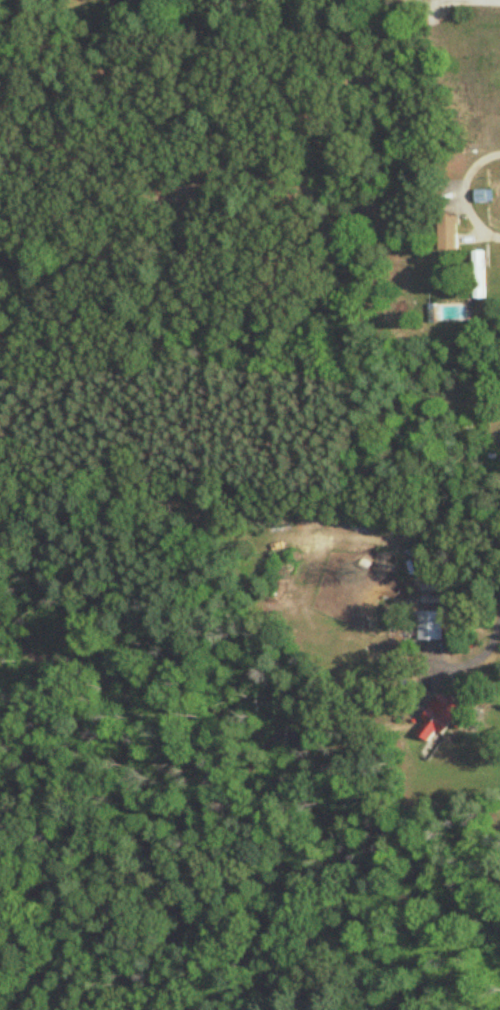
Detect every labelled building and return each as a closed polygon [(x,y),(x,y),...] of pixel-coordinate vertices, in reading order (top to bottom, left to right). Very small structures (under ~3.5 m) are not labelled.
[(438,251),(457,251),(457,218),(438,218),(438,251)] [(483,253),(472,253),(472,301),(483,301),(483,253)] [(419,642),(444,642),(444,613),(419,613),(419,642)] [(437,731),(443,735),(461,704),(442,693),(417,734),(430,743),(437,731)]
